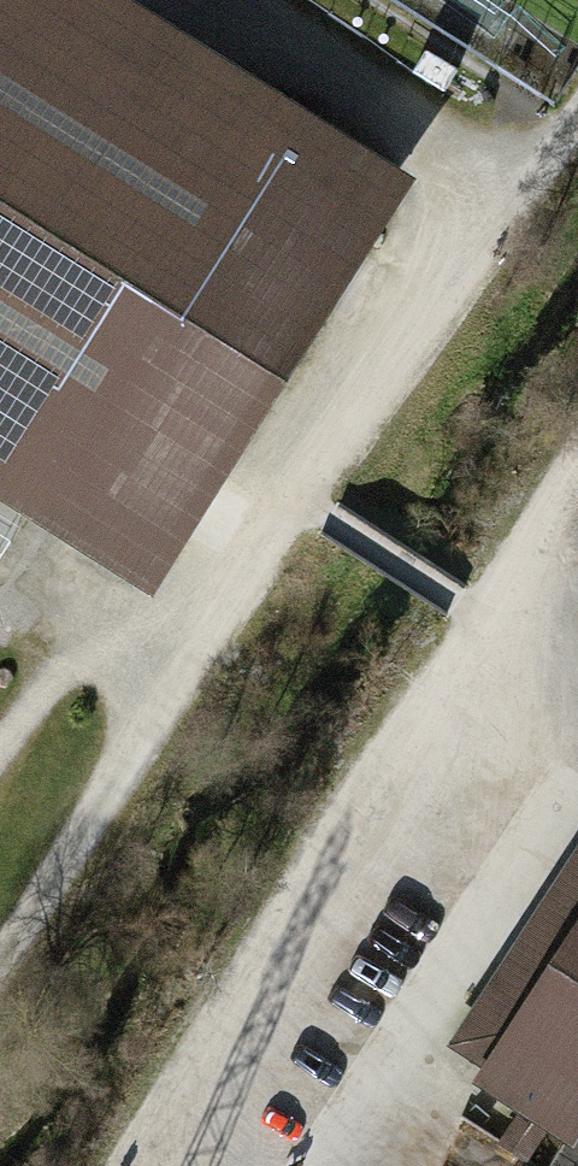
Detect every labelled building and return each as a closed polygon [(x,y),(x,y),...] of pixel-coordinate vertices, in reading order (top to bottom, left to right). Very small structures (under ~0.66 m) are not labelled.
[(153,606),(416,191),(113,0),(0,0),(0,510),(153,606)] [(469,1077),(570,1143),(577,1131),(577,838),(445,1043),(477,1064),(469,1077)]
